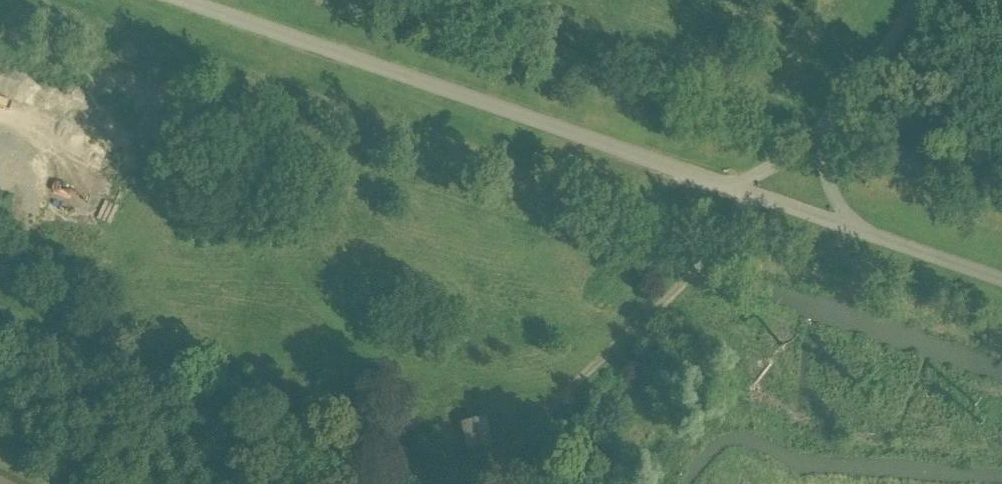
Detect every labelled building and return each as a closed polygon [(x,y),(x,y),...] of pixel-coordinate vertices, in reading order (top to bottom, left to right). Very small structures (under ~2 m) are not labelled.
[(464,427),(470,448),(487,444),(482,423),(464,427)]
